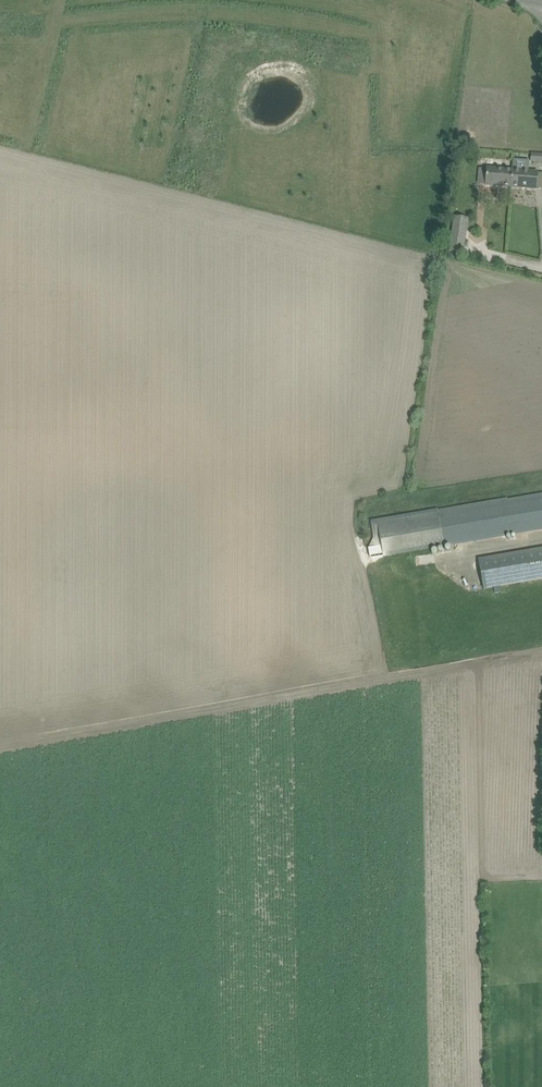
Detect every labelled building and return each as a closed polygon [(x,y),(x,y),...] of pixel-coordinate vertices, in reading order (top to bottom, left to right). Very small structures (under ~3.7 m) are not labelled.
[(533,163),(541,163),(541,155),(531,155),(531,163),(533,163)] [(486,189),(511,190),(512,172),(479,171),(479,188),(486,188),(486,189)] [(511,190),(537,190),(537,188),(541,189),(541,174),(537,174),(537,172),(512,172),(511,190)] [(454,217),(451,239),(465,241),(468,219),(454,217)] [(493,502),(493,500),(371,521),(376,548),(369,549),(370,558),(378,557),(431,547),(541,529),(541,494),(493,502)] [(479,560),(484,589),(541,579),(541,549),(479,560)]
